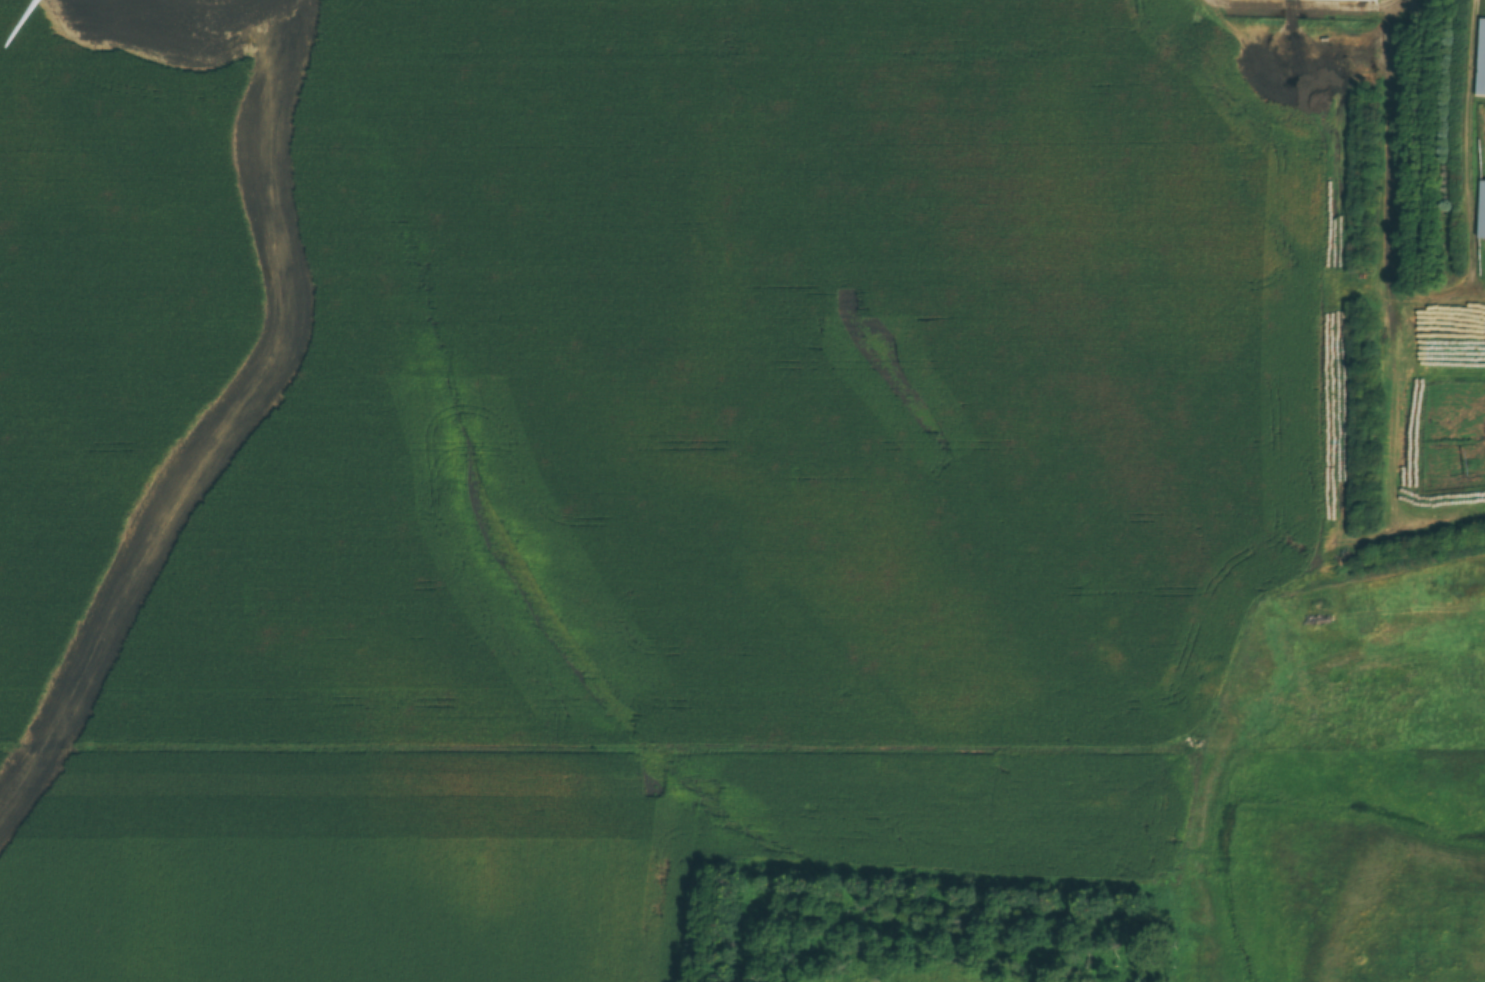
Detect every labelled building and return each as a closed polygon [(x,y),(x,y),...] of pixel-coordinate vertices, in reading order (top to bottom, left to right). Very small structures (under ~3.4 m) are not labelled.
[(1476,21),(1473,99),(1484,100),(1484,22),(1476,21)] [(1484,241),(1484,183),(1476,183),(1474,241),(1484,241)]
